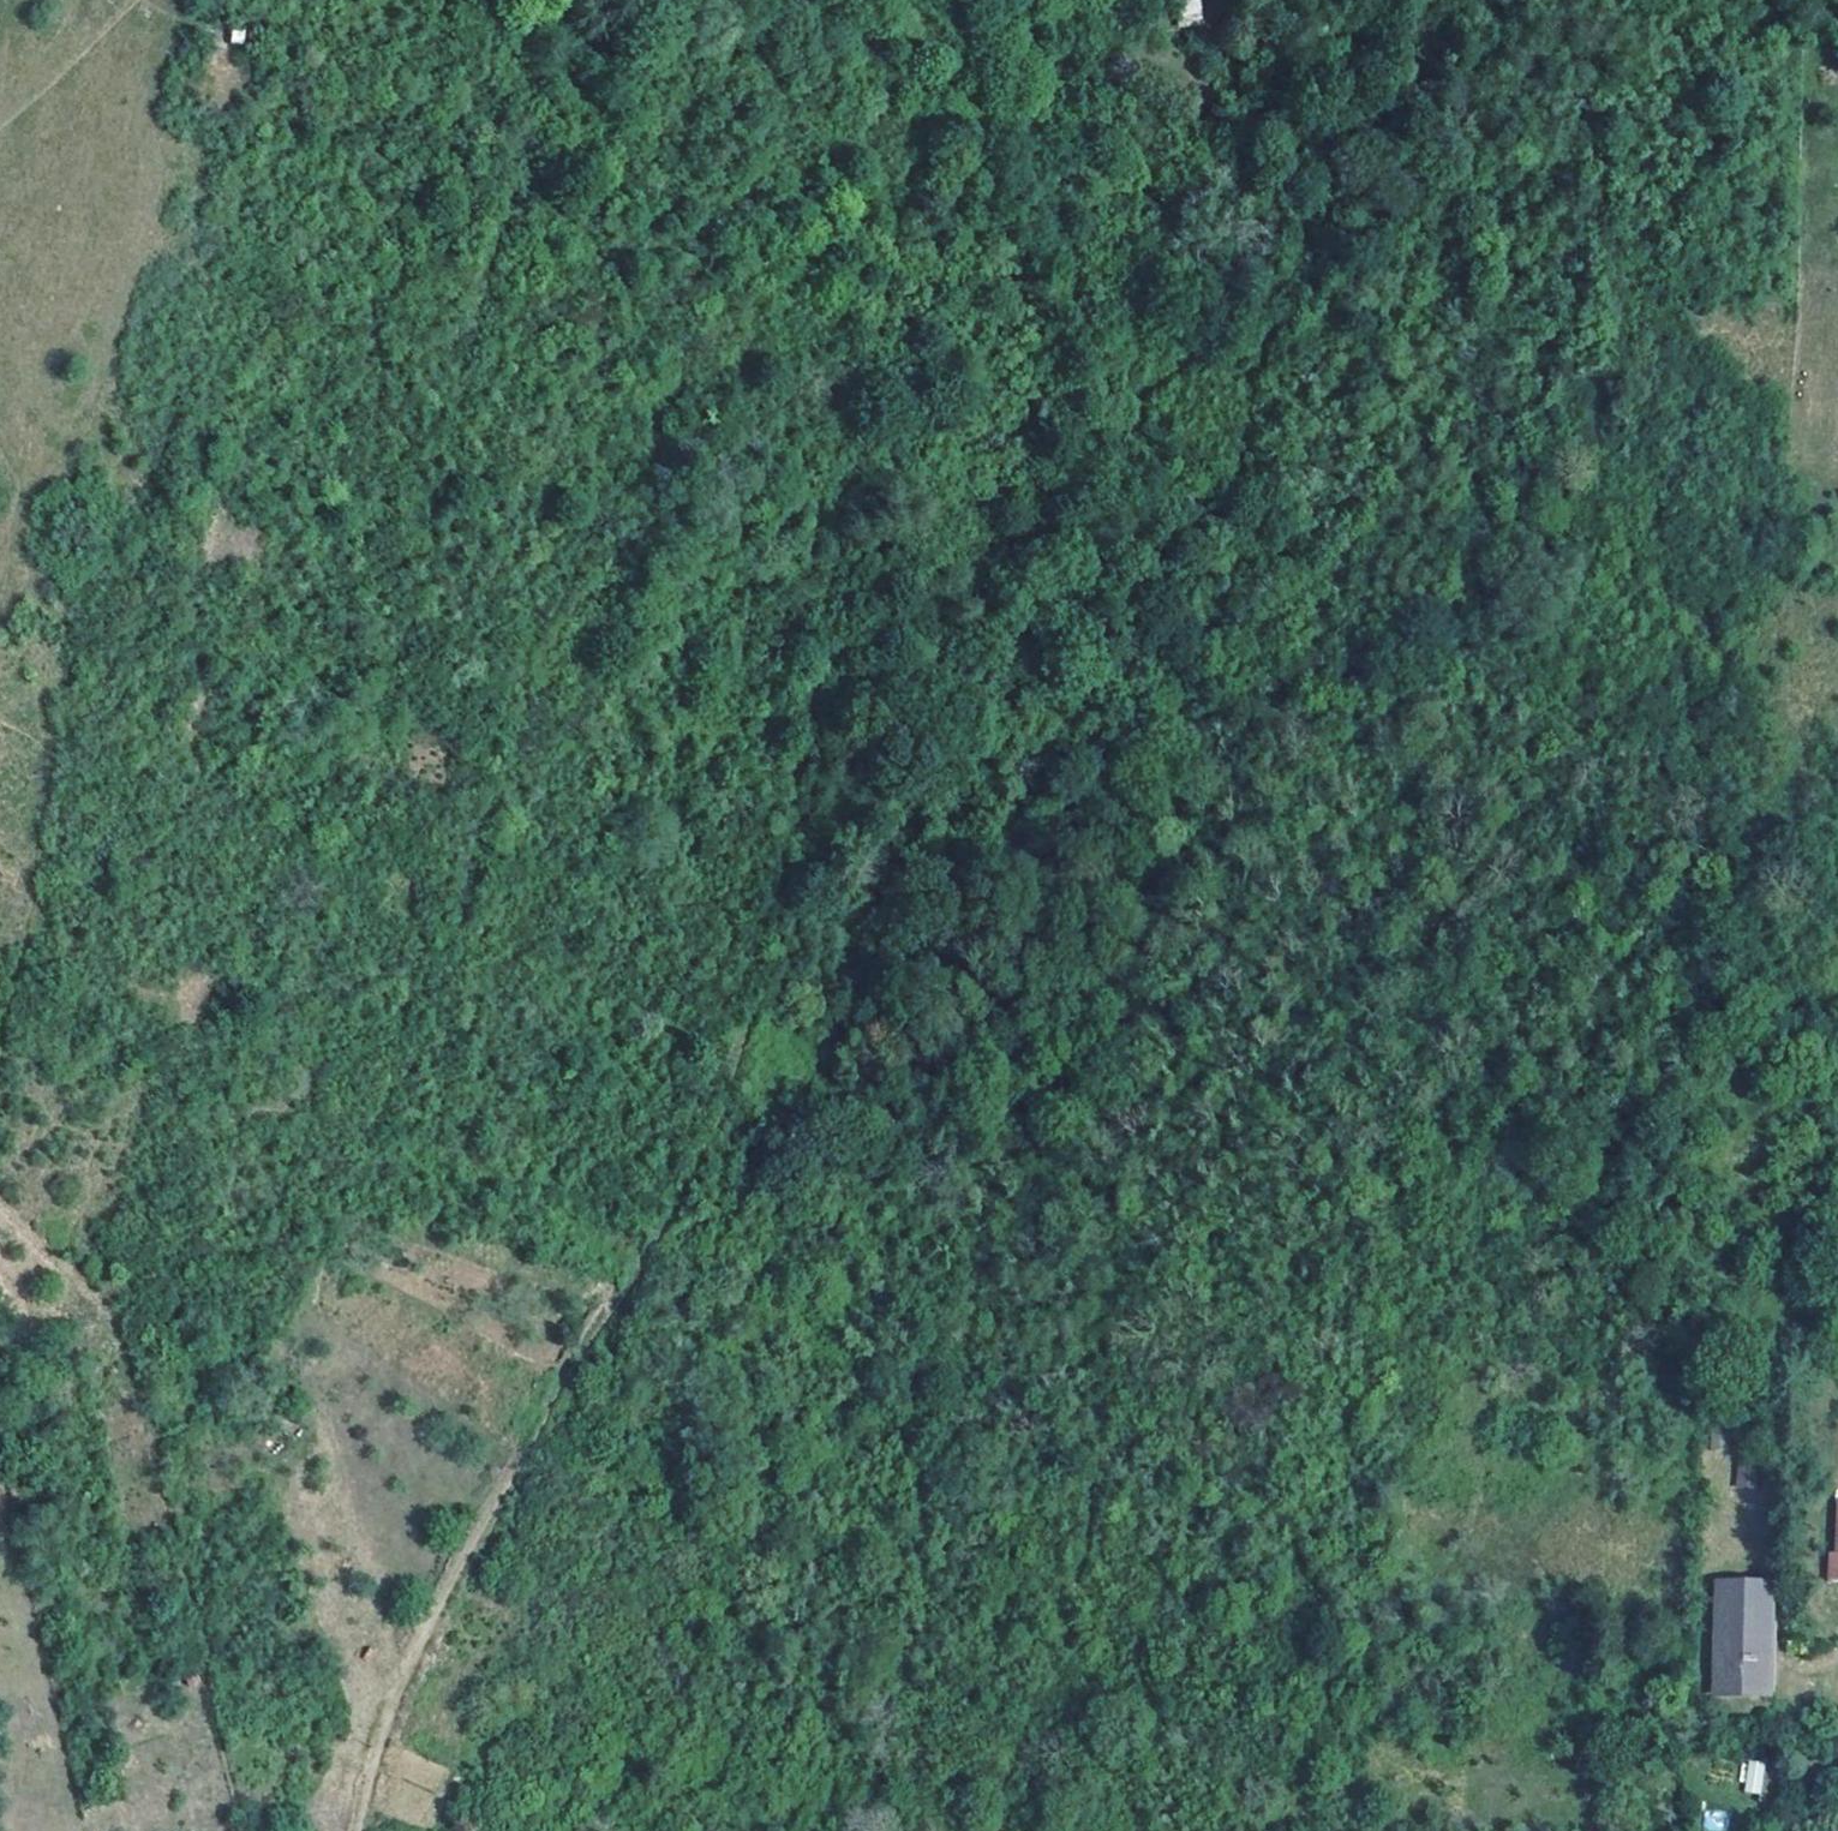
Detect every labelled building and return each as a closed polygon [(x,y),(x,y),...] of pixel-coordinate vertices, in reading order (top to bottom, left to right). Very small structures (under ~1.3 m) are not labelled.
[(1174,26),(1203,24),(1201,0),(1172,0),(1174,26)] [(1836,1505),(1835,1553),(1830,1554),(1829,1582),(1837,1583),(1837,1505),(1836,1505)] [(1768,1588),(1717,1585),(1712,1691),(1764,1694),(1768,1588)] [(1747,1759),(1742,1792),(1761,1794),(1766,1762),(1747,1759)] [(1704,1830),(1707,1830),(1725,1830),(1727,1812),(1706,1810),(1704,1830)]
